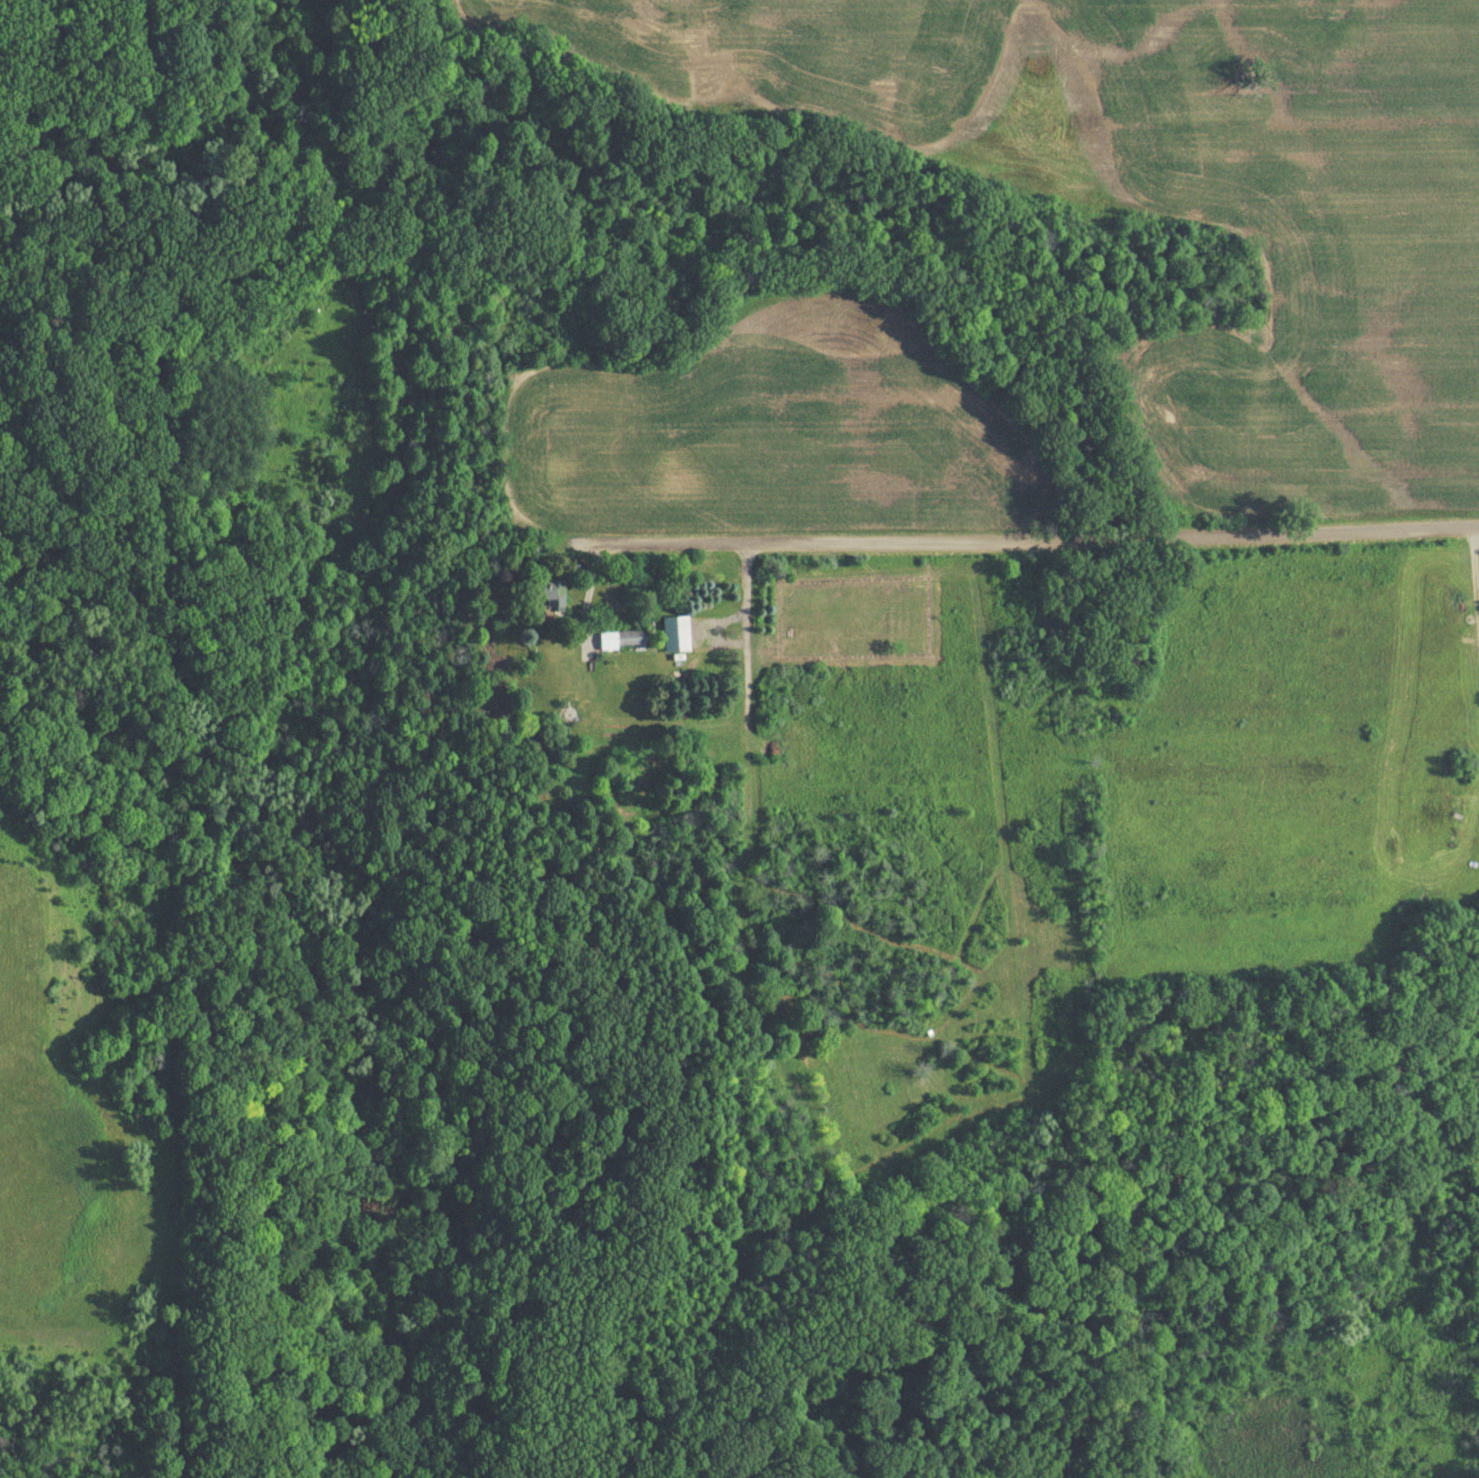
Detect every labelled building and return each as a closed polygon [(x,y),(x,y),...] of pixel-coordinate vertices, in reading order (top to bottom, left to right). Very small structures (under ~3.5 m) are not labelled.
[(537,579),(537,599),(549,599),(549,609),(567,609),(567,579),(537,579)] [(620,650),(620,645),(647,645),(647,631),(602,631),(602,650),(620,650)]
